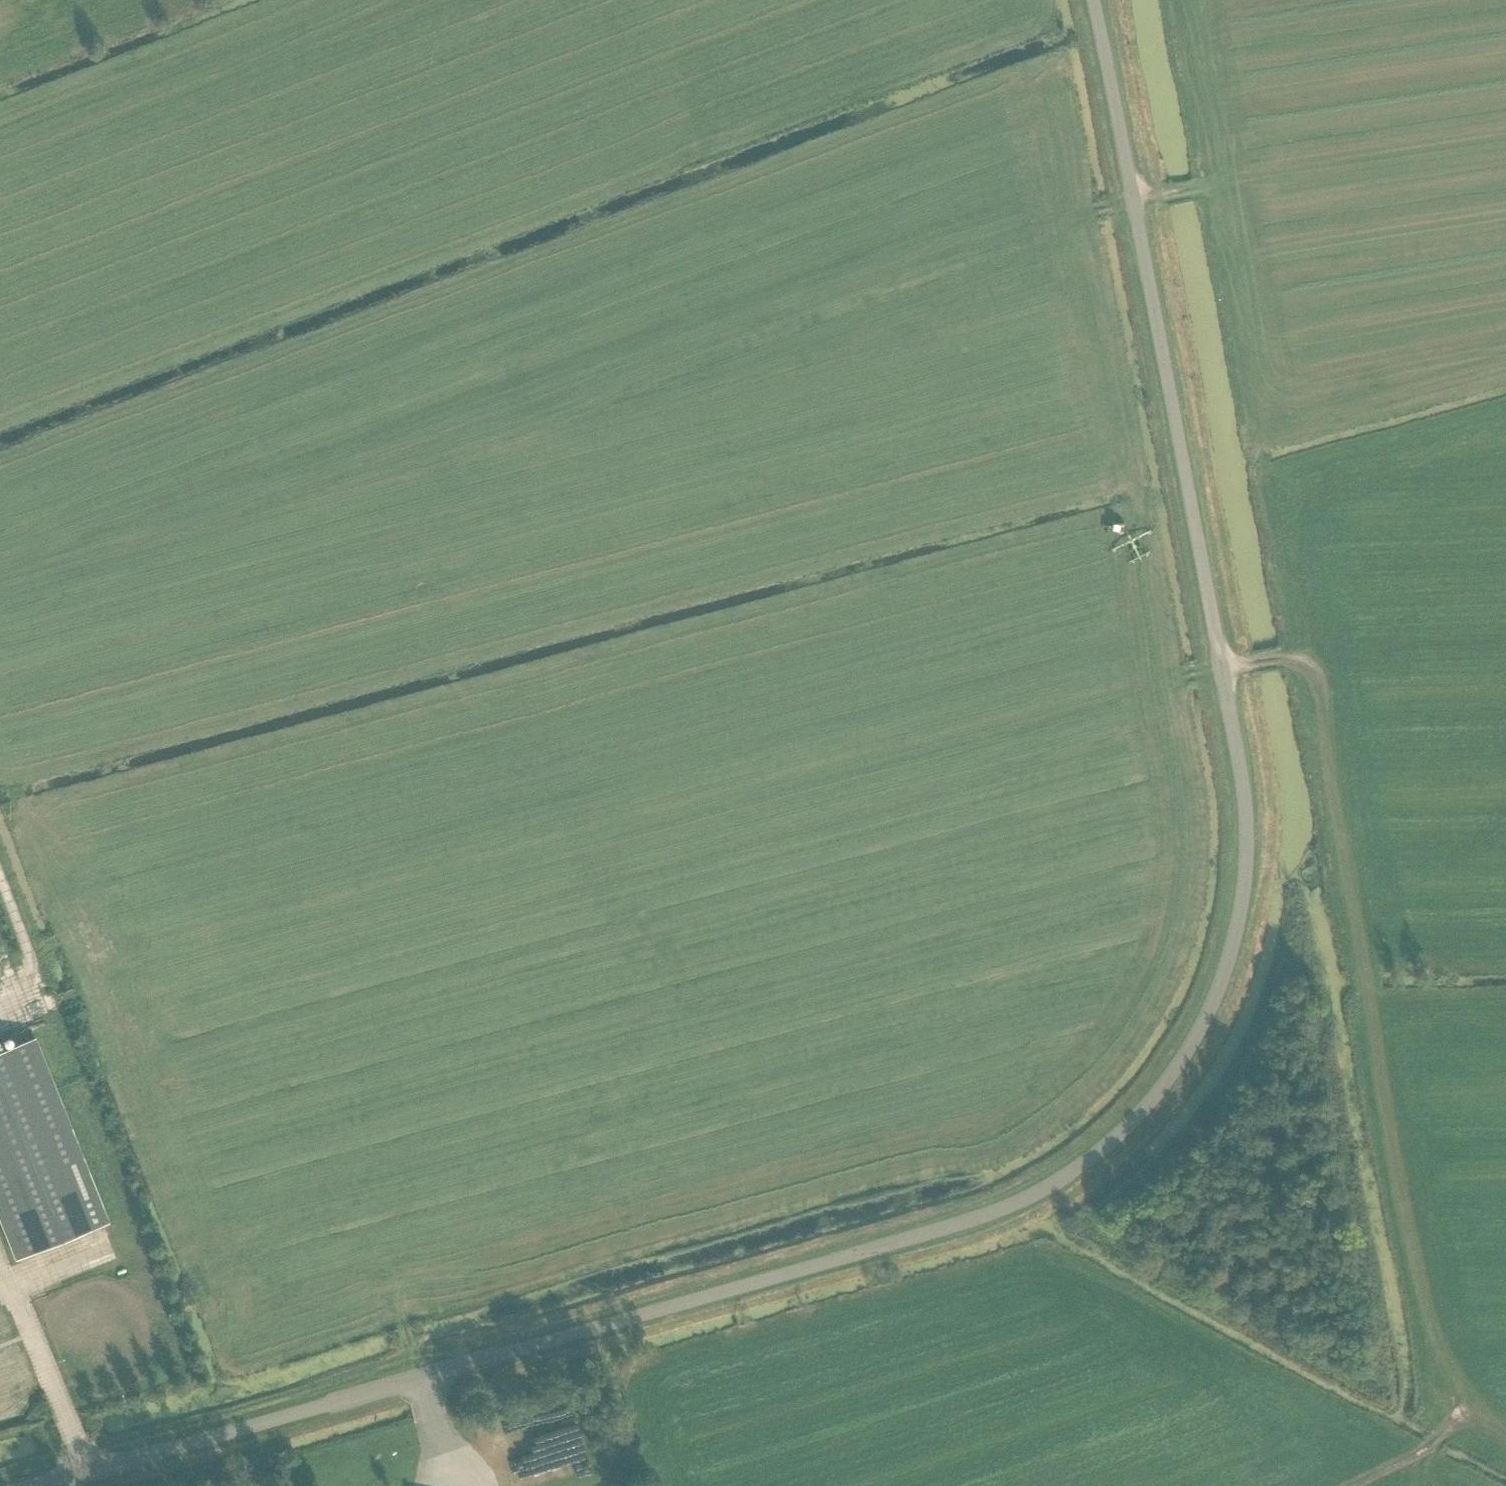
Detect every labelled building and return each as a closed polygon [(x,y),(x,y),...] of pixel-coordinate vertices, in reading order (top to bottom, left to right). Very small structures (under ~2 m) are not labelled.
[(36,1038),(0,1053),(0,1225),(15,1262),(110,1224),(36,1038)]
